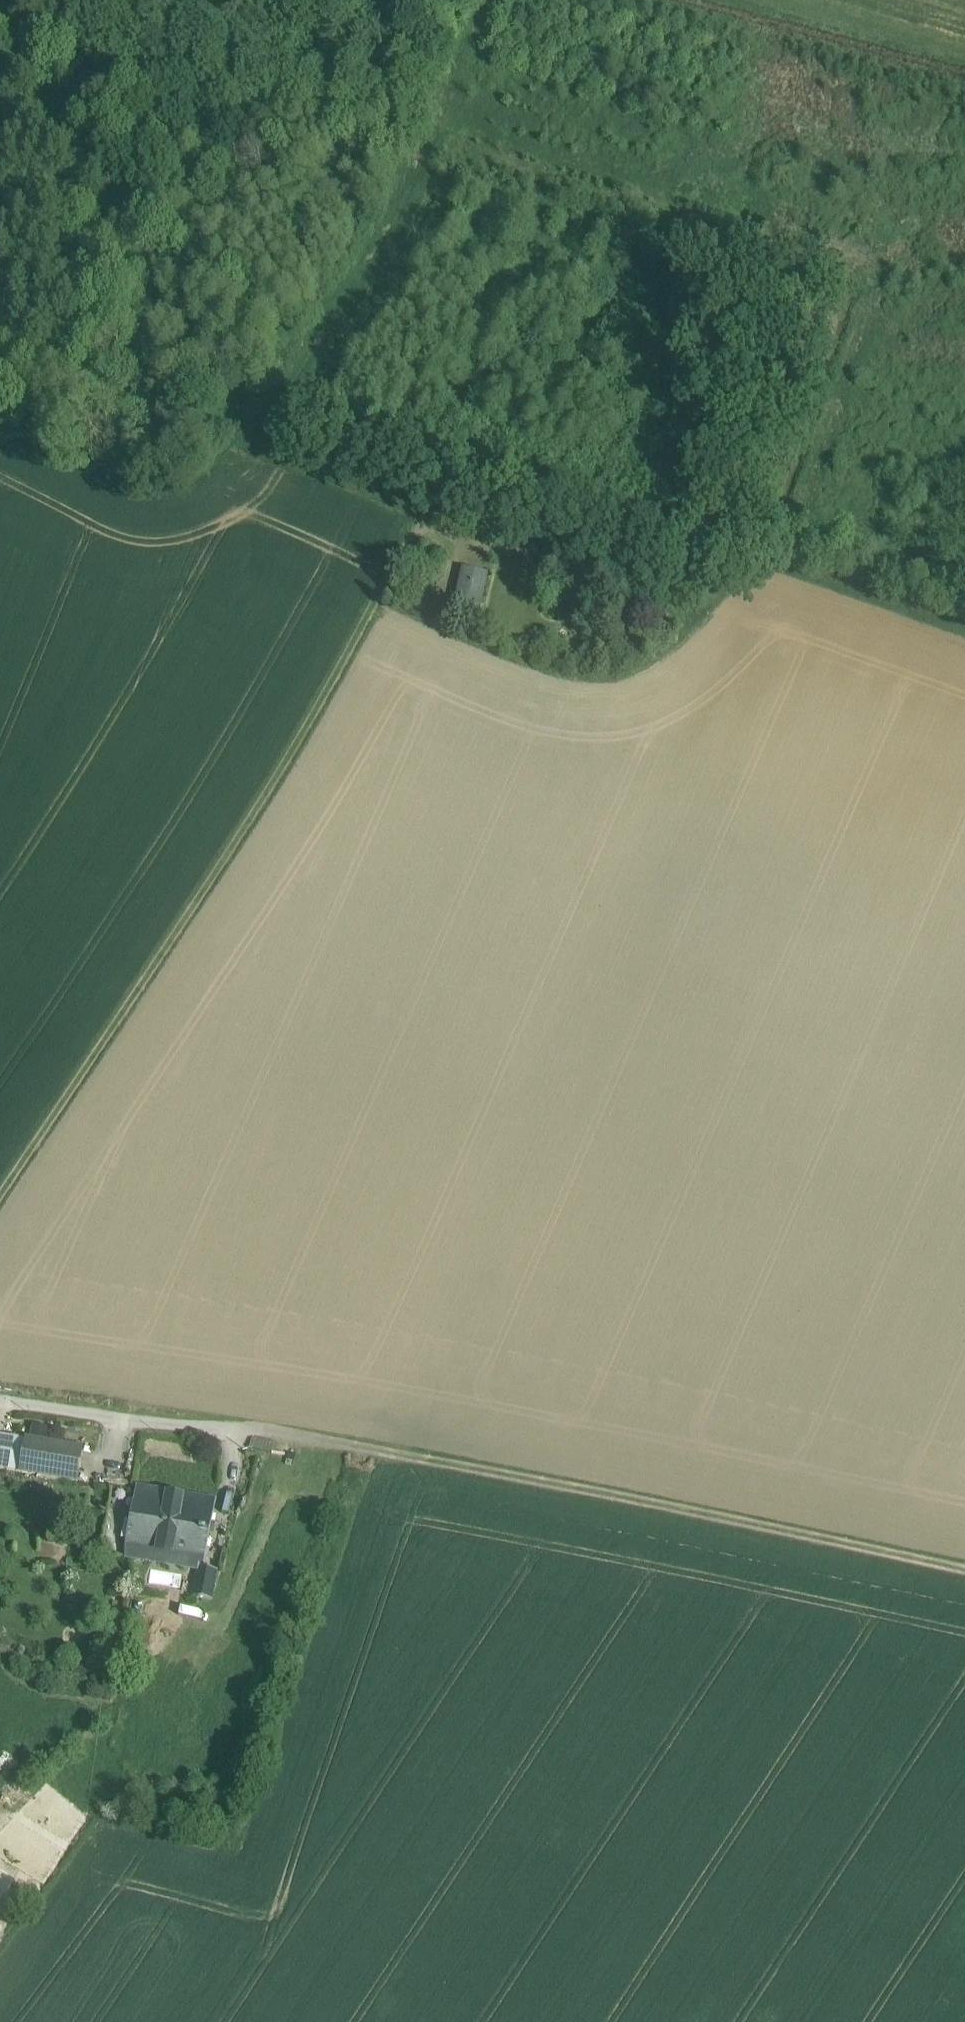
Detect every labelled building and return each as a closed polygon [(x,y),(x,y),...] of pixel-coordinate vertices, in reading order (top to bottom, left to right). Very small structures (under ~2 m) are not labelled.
[(488,575),(464,569),(456,609),(479,614),(488,575)] [(76,1482),(82,1449),(0,1436),(0,1470),(76,1482)] [(213,1504),(139,1492),(129,1546),(203,1558),(213,1504)] [(215,1570),(200,1567),(194,1595),(209,1598),(215,1570)] [(9,1589),(7,1577),(0,1577),(0,1590),(9,1589)]
